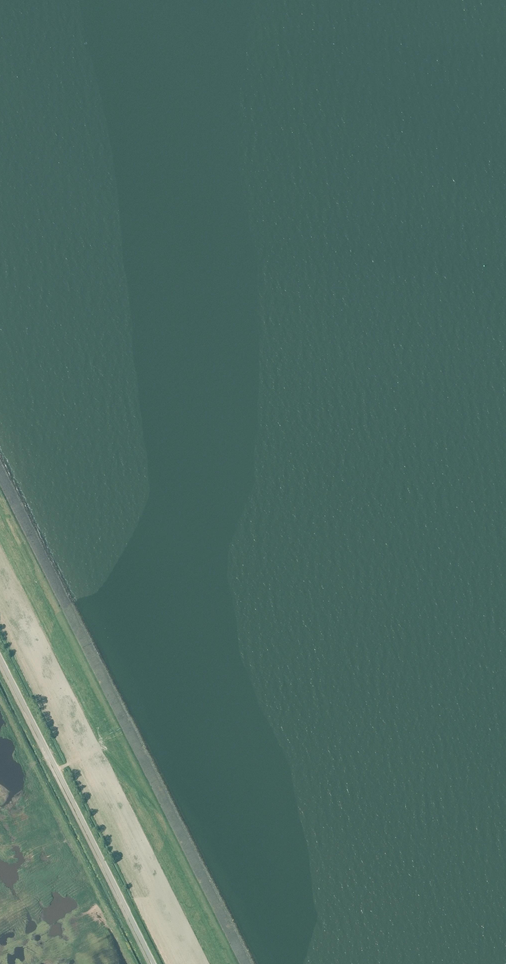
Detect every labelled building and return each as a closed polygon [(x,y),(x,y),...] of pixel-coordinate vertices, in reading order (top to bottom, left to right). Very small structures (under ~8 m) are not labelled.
[(3,499),(9,497),(7,492),(9,491),(8,488),(3,490),(2,487),(6,485),(0,470),(0,493),(3,499)]
